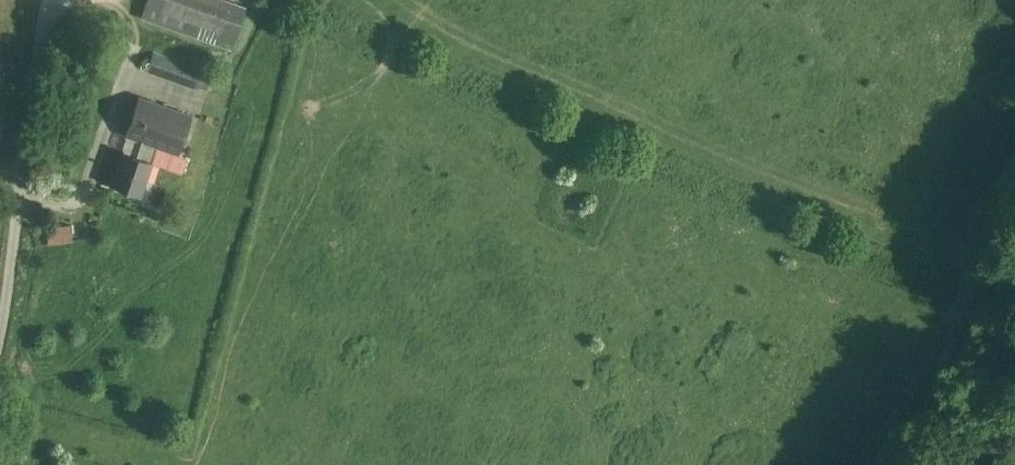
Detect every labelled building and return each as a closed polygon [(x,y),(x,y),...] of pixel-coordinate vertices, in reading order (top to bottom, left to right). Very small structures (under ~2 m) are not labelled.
[(141,18),(232,49),(247,7),(228,0),(148,0),(141,18)] [(192,66),(186,84),(195,87),(196,85),(202,69),(192,66)] [(191,115),(158,104),(139,97),(125,135),(135,138),(129,154),(124,153),(113,185),(141,195),(152,162),(150,161),(156,146),(178,153),(191,115)] [(48,244),(72,242),(70,225),(47,228),(48,244)]
